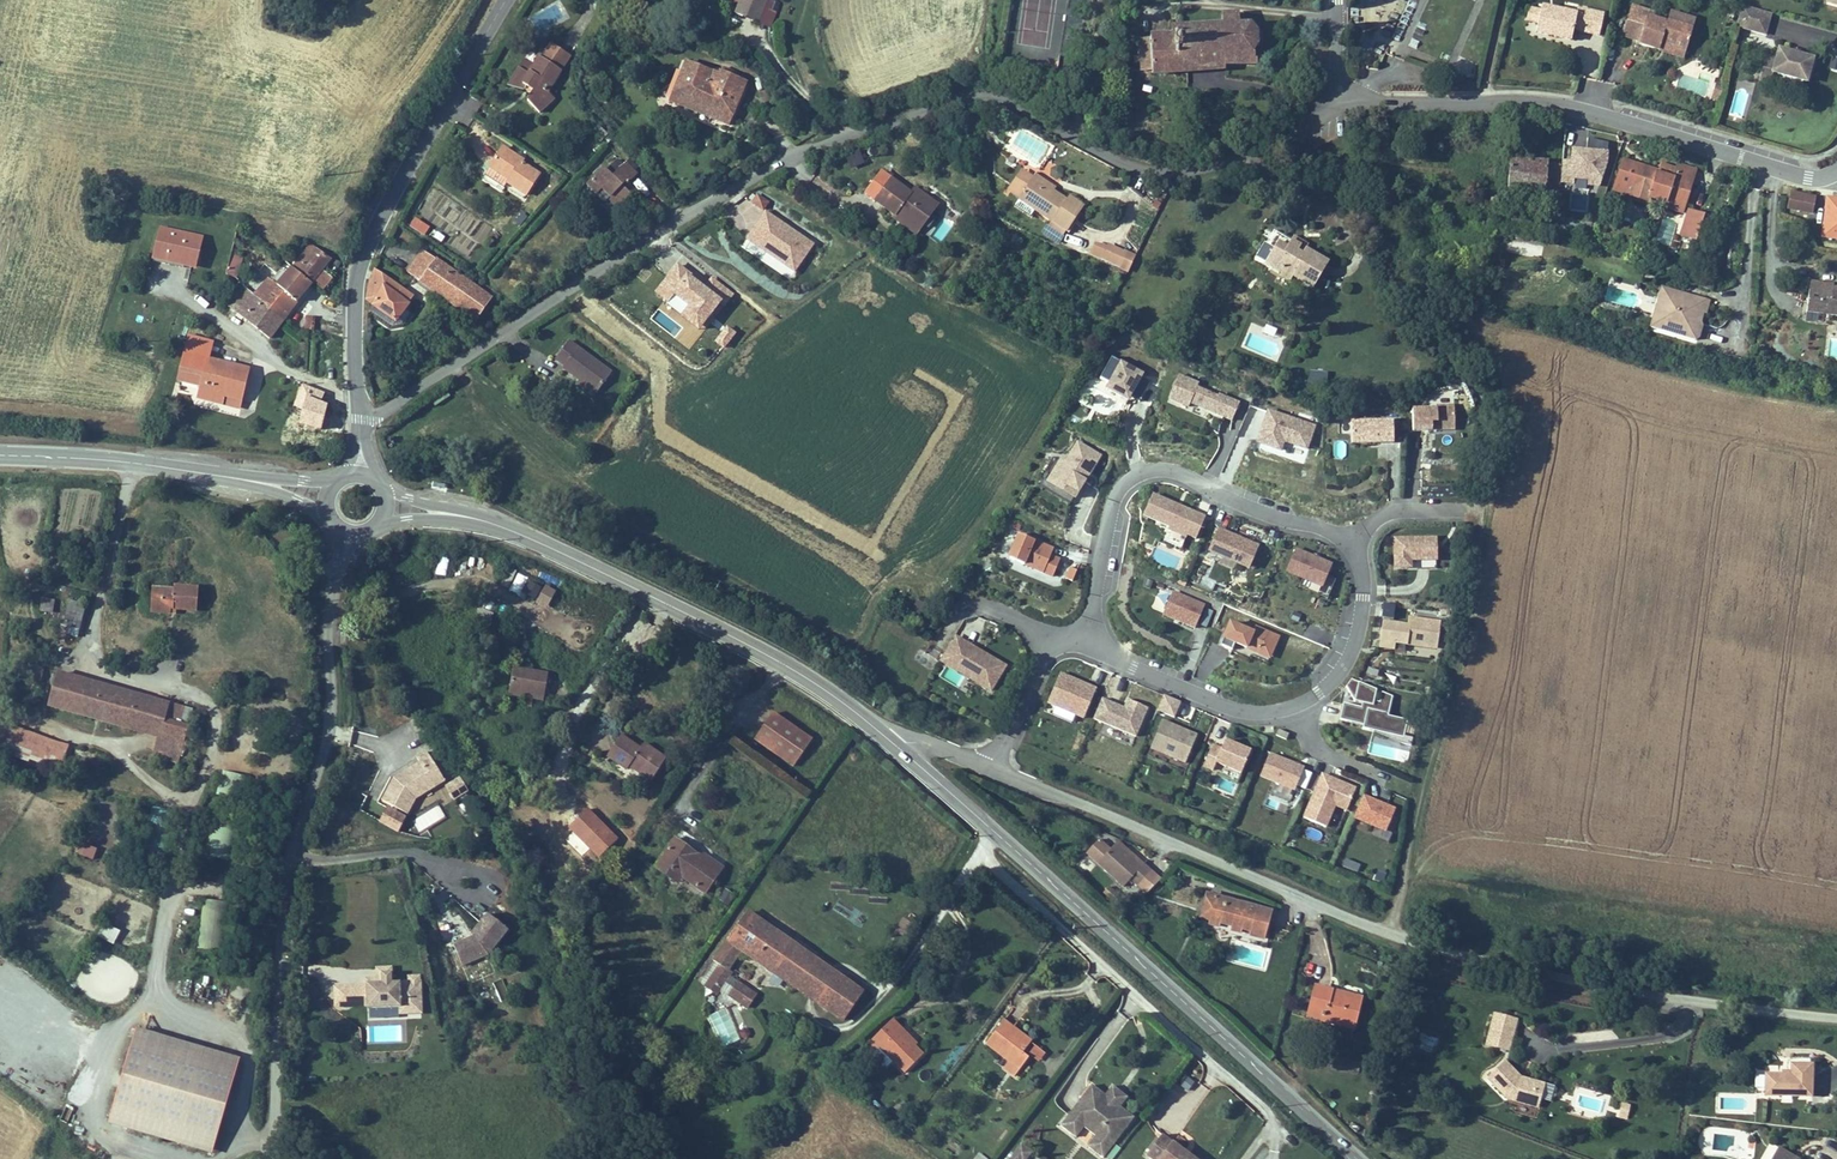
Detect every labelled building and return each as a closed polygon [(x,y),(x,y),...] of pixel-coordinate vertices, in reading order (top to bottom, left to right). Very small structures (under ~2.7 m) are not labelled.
[(734,11),(758,21),(767,0),(739,0),(734,11)] [(1773,10),(1742,2),(1736,25),(1767,33),(1773,10)] [(1649,8),(1632,3),(1622,32),(1639,38),(1638,41),(1659,48),(1660,42),(1685,50),(1696,16),(1671,7),(1667,17),(1656,13),(1654,16),(1647,14),(1649,8)] [(1538,18),(1536,28),(1563,34),(1571,36),(1573,26),(1599,32),(1604,11),(1583,7),(1582,13),(1576,11),(1542,4),(1541,8),(1538,18)] [(1538,18),(1541,8),(1529,5),(1527,16),(1538,18)] [(1223,19),(1242,18),(1242,8),(1223,9),(1223,19)] [(1656,13),(1656,11),(1649,8),(1647,14),(1654,16),(1656,13)] [(1262,26),(1253,18),(1242,18),(1223,19),(1173,21),(1173,29),(1153,30),(1153,35),(1154,68),(1154,72),(1228,68),(1228,63),(1254,62),(1259,62),(1259,56),(1257,56),(1257,47),(1262,40),(1262,26)] [(1154,68),(1153,35),(1141,35),(1142,69),(1154,68)] [(541,53),(563,68),(573,54),(550,39),(541,53)] [(1685,50),(1660,42),(1659,48),(1658,49),(1683,57),(1685,50)] [(1815,54),(1778,44),(1775,56),(1771,69),(1794,75),(1808,79),(1815,54)] [(525,57),(508,83),(525,87),(528,83),(535,87),(528,97),(540,109),(556,96),(550,89),(563,68),(541,53),(540,53),(533,62),(525,57)] [(1769,79),(1771,69),(1775,56),(1764,53),(1758,77),(1769,79)] [(669,97),(731,123),(749,79),(720,67),(719,70),(687,56),(669,97)] [(1836,69),(1836,59),(1831,57),(1828,67),(1836,69)] [(1723,84),(1715,82),(1710,98),(1718,100),(1723,84)] [(1571,144),(1570,157),(1562,157),(1561,162),(1560,181),(1576,182),(1576,176),(1587,177),(1587,182),(1601,183),(1607,160),(1608,140),(1588,135),(1587,145),(1571,144)] [(526,159),(502,144),(489,164),(512,178),(510,182),(529,194),(542,173),(524,162),(526,159)] [(845,155),(849,168),(865,163),(861,149),(845,155)] [(1508,188),(1545,191),(1545,189),(1559,190),(1560,181),(1561,162),(1546,160),(1547,157),(1530,156),(1511,154),(1510,165),(1508,188)] [(1648,200),(1650,195),(1664,200),(1673,172),(1657,167),(1622,156),(1612,188),(1648,200)] [(602,164),(585,180),(595,189),(600,184),(608,191),(605,193),(615,203),(628,189),(620,181),(624,177),(626,179),(635,170),(623,158),(610,172),(602,164)] [(1657,167),(1673,172),(1675,169),(1676,165),(1660,160),(1657,167)] [(1675,169),(1695,175),(1697,167),(1677,160),(1676,165),(1675,169)] [(512,178),(489,164),(487,168),(510,182),(512,178)] [(1017,196),(1032,174),(1020,166),(1006,188),(1017,196)] [(1042,174),(1035,169),(1032,174),(1017,196),(1034,207),(1050,218),(1066,229),(1084,203),(1069,193),(1066,197),(1052,188),(1039,179),(1041,175),(1042,174)] [(1673,172),(1664,200),(1662,206),(1682,212),(1695,175),(1675,169),(1673,172)] [(884,170),(868,191),(896,212),(898,208),(922,227),(936,210),(920,198),(924,192),(915,186),(911,191),(884,170)] [(1039,179),(1052,188),(1055,184),(1041,175),(1039,179)] [(757,191),(750,201),(763,210),(765,208),(770,200),(757,191)] [(1787,206),(1812,212),(1815,196),(1790,191),(1787,206)] [(920,198),(936,210),(940,204),(924,192),(920,198)] [(1034,207),(1017,196),(1013,202),(1030,214),(1034,207)] [(1832,196),(1826,233),(1836,235),(1836,197),(1832,196)] [(1706,211),(1690,206),(1687,216),(1685,215),(1679,233),(1696,239),(1706,211)] [(795,271),(815,243),(765,208),(763,210),(745,237),(795,271)] [(917,234),(922,227),(898,208),(896,212),(893,215),(917,234)] [(521,211),(513,221),(520,227),(528,217),(521,211)] [(430,227),(415,217),(410,224),(425,234),(430,227)] [(1057,242),(1066,229),(1050,218),(1047,223),(1045,222),(1040,231),(1057,242)] [(204,235),(159,224),(152,257),(180,263),(182,255),(198,259),(204,235)] [(446,235),(438,230),(434,237),(441,242),(446,235)] [(1306,250),(1308,246),(1310,241),(1295,234),(1293,238),(1303,243),(1300,248),(1306,250)] [(1296,274),(1317,284),(1331,257),(1308,246),(1306,250),(1300,248),(1303,243),(1293,238),(1289,244),(1280,240),(1269,263),(1286,271),(1288,266),(1298,271),(1296,274)] [(1123,268),(1131,253),(1124,249),(1109,242),(1108,245),(1095,239),(1089,251),(1115,264),(1123,268)] [(309,242),(292,264),(314,281),(324,269),(333,257),(309,242)] [(407,273),(478,319),(494,295),(423,248),(407,273)] [(237,278),(245,254),(232,250),(224,274),(237,278)] [(182,255),(180,263),(196,267),(198,259),(182,255)] [(300,301),(314,281),(292,264),(286,260),(271,279),(300,301)] [(686,306),(678,316),(699,331),(723,298),(676,264),(654,293),(669,304),(674,297),(686,306)] [(1288,266),(1286,271),(1284,274),(1294,279),(1296,274),(1298,271),(1288,266)] [(368,276),(366,299),(375,306),(370,313),(391,328),(397,328),(407,326),(415,314),(407,308),(416,294),(375,267),(368,276)] [(324,269),(314,281),(324,289),(334,276),(324,269)] [(300,301),(271,279),(266,275),(253,293),(286,318),(300,301)] [(1832,286),(1832,281),(1809,278),(1808,287),(1831,291),(1832,286)] [(1707,310),(1711,297),(1662,283),(1656,301),(1664,303),(1660,317),(1667,320),(1666,321),(1676,324),(1674,331),(1696,337),(1704,309),(1707,310)] [(286,318),(253,293),(243,285),(227,305),(271,338),(286,318)] [(1836,313),(1836,287),(1832,286),(1831,291),(1808,287),(1805,309),(1829,312),(1836,313)] [(1664,303),(1656,301),(1650,323),(1674,331),(1676,324),(1666,321),(1667,320),(1660,317),(1664,303)] [(1829,312),(1805,309),(1804,318),(1827,321),(1829,312)] [(315,330),(315,315),(305,315),(304,330),(315,330)] [(714,342),(727,348),(735,330),(723,324),(714,342)] [(180,371),(203,377),(201,385),(198,397),(224,404),(226,395),(243,399),(251,366),(209,355),(213,340),(190,334),(180,371)] [(325,337),(317,336),(316,350),(325,351),(325,337)] [(569,338),(556,356),(565,363),(563,365),(579,378),(596,390),(611,370),(569,338)] [(324,361),(325,352),(316,352),(316,360),(324,361)] [(1119,359),(1110,354),(1099,375),(1107,379),(1103,385),(1128,399),(1131,395),(1140,399),(1151,378),(1142,374),(1144,370),(1120,357),(1119,359)] [(1310,369),(1309,378),(1326,381),(1327,372),(1310,369)] [(178,379),(201,385),(203,377),(180,371),(178,379)] [(1187,405),(1189,401),(1232,419),(1240,401),(1197,383),(1198,380),(1179,372),(1169,397),(1187,405)] [(593,394),(596,390),(579,378),(576,382),(593,394)] [(243,399),(226,395),(224,404),(241,408),(243,399)] [(1454,424),(1453,404),(1436,405),(1436,407),(1412,408),(1413,430),(1432,429),(1432,424),(1454,424)] [(1315,425),(1269,410),(1258,442),(1283,450),(1286,440),(1308,447),(1315,425)] [(398,415),(396,412),(386,420),(389,423),(398,415)] [(1350,420),(1351,442),(1392,441),(1392,419),(1350,420)] [(1074,497),(1102,453),(1078,437),(1064,459),(1059,456),(1045,478),(1074,497)] [(1206,516),(1154,493),(1144,515),(1169,526),(1164,539),(1183,547),(1189,534),(1197,537),(1206,516)] [(1207,549),(1249,566),(1258,543),(1217,526),(1207,549)] [(1056,546),(1020,531),(1010,557),(1053,576),(1061,557),(1053,554),(1056,546)] [(1436,567),(1435,535),(1391,536),(1392,568),(1436,567)] [(1286,570),(1322,586),(1333,561),(1296,545),(1286,570)] [(518,570),(509,566),(501,584),(510,588),(518,570)] [(1065,576),(1073,580),(1077,569),(1070,566),(1065,576)] [(1178,582),(1185,585),(1188,579),(1181,576),(1178,582)] [(543,586),(531,579),(524,591),(536,598),(543,586)] [(174,583),(174,587),(153,586),(151,611),(171,613),(172,607),(178,608),(197,609),(199,584),(174,583)] [(558,591),(546,584),(536,602),(547,609),(558,591)] [(1161,613),(1195,628),(1205,604),(1172,589),(1161,613)] [(41,597),(40,611),(52,612),(54,599),(41,597)] [(80,639),(83,602),(65,601),(63,638),(80,639)] [(495,613),(481,607),(474,622),(488,629),(495,613)] [(1396,641),(1438,647),(1441,619),(1408,615),(1407,621),(1382,618),(1379,646),(1395,648),(1396,641)] [(1232,621),(1222,644),(1233,649),(1237,641),(1260,651),(1263,646),(1273,651),(1280,635),(1256,625),(1254,630),(1243,626),(1232,621)] [(992,690),(1007,663),(953,633),(938,660),(956,670),(959,665),(976,674),(973,680),(992,690)] [(1263,646),(1260,651),(1271,656),(1273,651),(1263,646)] [(545,699),(549,671),(514,665),(510,693),(525,696),(524,703),(533,705),(535,697),(545,699)] [(959,665),(956,670),(973,680),(976,674),(959,665)] [(73,712),(84,676),(57,669),(47,705),(73,712)] [(1097,686),(1061,671),(1048,702),(1084,717),(1097,686)] [(195,707),(84,676),(73,712),(159,736),(153,755),(180,762),(195,707)] [(1389,706),(1392,694),(1381,689),(1379,700),(1373,698),(1376,687),(1351,677),(1345,684),(1354,698),(1353,703),(1343,701),(1339,718),(1351,720),(1351,717),(1375,722),(1374,726),(1404,733),(1407,718),(1387,713),(1389,706)] [(1157,709),(1174,716),(1181,700),(1164,693),(1157,709)] [(1093,717),(1135,734),(1147,705),(1126,697),(1123,705),(1101,696),(1093,717)] [(774,712),(755,740),(793,765),(812,737),(774,712)] [(1351,717),(1351,720),(1374,726),(1375,722),(1351,717)] [(1199,732),(1164,718),(1152,748),(1187,763),(1199,732)] [(68,743),(0,721),(0,751),(60,770),(68,743)] [(1278,734),(1287,738),(1290,733),(1280,728),(1278,734)] [(668,756),(645,740),(641,746),(623,734),(608,754),(626,767),(629,762),(653,778),(668,756)] [(1241,770),(1250,747),(1225,737),(1221,746),(1212,743),(1204,764),(1213,767),(1216,760),(1241,770)] [(1306,765),(1271,750),(1261,775),(1296,790),(1306,765)] [(393,780),(382,802),(407,815),(414,800),(443,780),(424,752),(414,759),(417,763),(393,780)] [(1356,786),(1321,772),(1303,815),(1325,825),(1335,804),(1346,809),(1356,786)] [(467,793),(459,780),(447,788),(455,800),(467,793)] [(1353,816),(1386,830),(1396,807),(1363,793),(1353,816)] [(419,831),(445,816),(438,804),(412,819),(419,831)] [(233,859),(234,823),(211,822),(209,858),(233,859)] [(1306,837),(1320,839),(1321,830),(1308,828),(1306,837)] [(1100,836),(1085,851),(1124,887),(1132,879),(1141,887),(1156,870),(1147,862),(1143,866),(1116,841),(1111,846),(1100,836)] [(706,852),(704,856),(677,837),(657,865),(671,875),(675,870),(683,876),(705,891),(724,865),(706,852)] [(97,848),(83,842),(78,853),(93,859),(97,848)] [(675,870),(671,875),(679,881),(683,876),(675,870)] [(1163,877),(1156,870),(1141,887),(1148,893),(1163,877)] [(1122,899),(1109,887),(1105,892),(1118,904),(1122,899)] [(723,888),(716,901),(728,907),(735,894),(723,888)] [(1272,908),(1204,890),(1198,917),(1209,920),(1208,924),(1220,927),(1221,923),(1231,925),(1230,929),(1242,933),(1243,928),(1250,930),(1249,934),(1264,938),(1272,908)] [(201,899),(198,949),(223,951),(226,901),(201,899)] [(727,939),(778,974),(798,945),(748,910),(727,939)] [(490,954),(512,930),(493,913),(474,932),(475,935),(457,942),(464,962),(490,954)] [(120,931),(104,922),(97,935),(113,944),(120,931)] [(798,945),(778,974),(841,1019),(862,990),(798,945)] [(366,983),(353,983),(354,1007),(399,1006),(399,1014),(424,1013),(423,974),(407,974),(407,980),(402,980),(402,979),(394,979),(394,965),(377,965),(377,976),(365,976),(366,983)] [(168,975),(166,989),(181,991),(182,976),(168,975)] [(504,978),(493,982),(500,1002),(510,999),(504,978)] [(220,983),(221,996),(228,995),(227,982),(220,983)] [(1322,1012),(1320,1019),(1355,1027),(1361,999),(1332,993),(1333,987),(1314,982),(1308,1008),(1322,1012)] [(1332,993),(1361,999),(1362,994),(1333,987),(1332,993)] [(1322,1012),(1308,1008),(1306,1016),(1320,1019),(1322,1012)] [(712,1013),(719,1046),(737,1042),(730,1009),(712,1013)] [(1493,1011),(1485,1043),(1510,1049),(1518,1017),(1493,1011)] [(891,1058),(903,1071),(922,1052),(914,1044),(903,1034),(907,1030),(893,1016),(867,1041),(887,1061),(891,1058)] [(1009,1032),(1014,1026),(1004,1018),(985,1043),(1008,1061),(1003,1067),(1014,1076),(1028,1058),(1021,1052),(1026,1045),(1009,1032)] [(109,1122),(213,1152),(241,1053),(137,1024),(109,1122)] [(1031,1039),(1014,1026),(1009,1032),(1026,1045),(1031,1039)] [(917,1040),(907,1030),(903,1034),(914,1044),(917,1040)] [(1035,1044),(1028,1053),(1039,1061),(1045,1052),(1035,1044)] [(1537,1082),(1521,1078),(1519,1076),(1520,1074),(1505,1058),(1486,1077),(1507,1098),(1531,1105),(1537,1082)] [(1764,1069),(1764,1093),(1813,1094),(1814,1059),(1790,1059),(1789,1067),(1781,1067),(1781,1070),(1764,1069)] [(1189,1091),(1194,1079),(1181,1074),(1177,1086),(1189,1091)] [(1537,1082),(1531,1105),(1537,1106),(1544,1080),(1520,1074),(1519,1076),(1521,1078),(1537,1082)] [(1105,1095),(1091,1085),(1061,1126),(1076,1137),(1084,1126),(1096,1135),(1088,1146),(1104,1157),(1134,1116),(1120,1106),(1105,1095)] [(1105,1095),(1120,1106),(1127,1096),(1112,1086),(1105,1095)] [(1161,1133),(1146,1154),(1152,1158),(1198,1158),(1161,1133)] [(1029,1151),(1020,1144),(1013,1153),(1020,1158),(1021,1158),(1023,1158),(1029,1151)] [(1776,1148),(1797,1158),(1798,1158),(1800,1156),(1778,1144),(1776,1148)] [(1776,1148),(1770,1158),(1797,1158),(1776,1148)]
